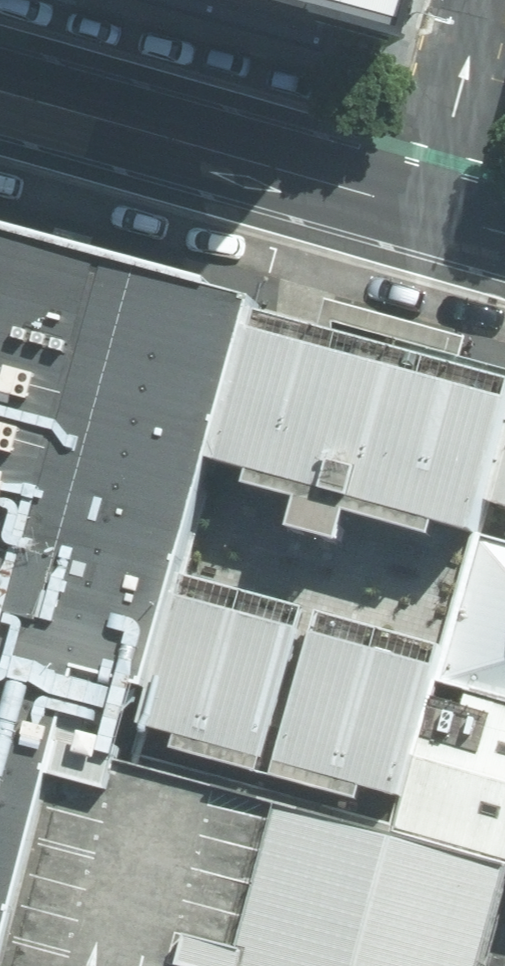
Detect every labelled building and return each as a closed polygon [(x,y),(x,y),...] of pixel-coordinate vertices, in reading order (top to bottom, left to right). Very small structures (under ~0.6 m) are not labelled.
[(376,38),(386,0),(230,0),(376,38)] [(0,245),(0,965),(11,965),(59,787),(119,803),(129,767),(208,467),(250,311),(0,245)] [(250,311),(208,467),(477,539),(487,503),(504,433),(504,370),(250,311)] [(487,503),(504,508),(504,433),(487,503)] [(486,542),(446,690),(504,705),(504,547),(486,542)] [(307,630),(186,598),(146,749),(268,780),(307,630)] [(440,664),(318,633),(278,787),(400,818),(440,664)] [(446,690),(405,845),(504,871),(504,705),(446,690)] [(11,965),(490,965),(499,928),(504,905),(504,871),(405,845),(129,767),(119,803),(59,787),(11,965)]
